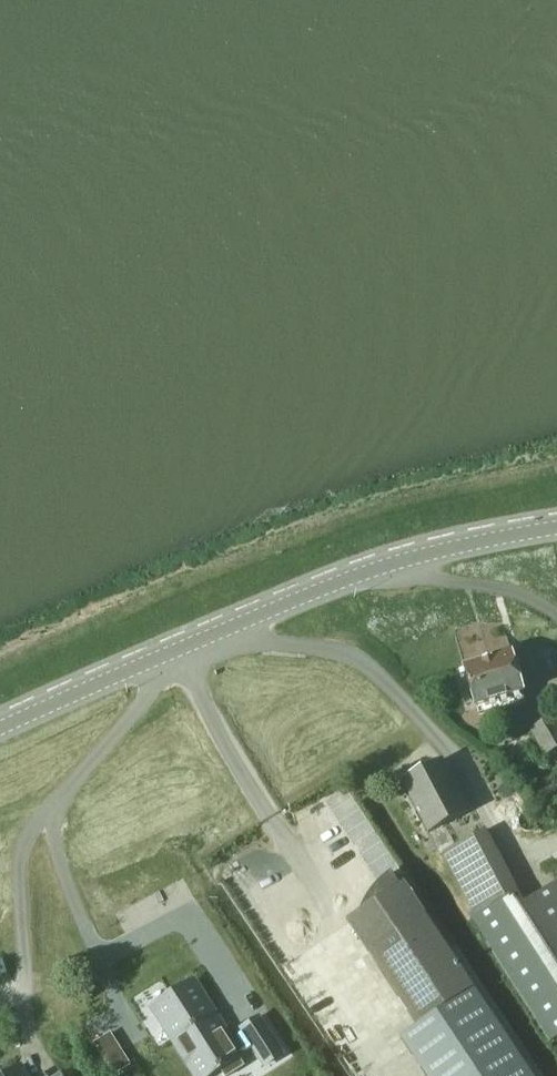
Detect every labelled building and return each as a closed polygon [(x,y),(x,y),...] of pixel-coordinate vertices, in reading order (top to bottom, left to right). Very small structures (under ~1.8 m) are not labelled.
[(513,656),(471,669),(482,708),(525,695),(513,656)] [(556,749),(556,722),(555,718),(532,731),(546,755),(556,749)] [(429,833),(469,812),(443,761),(402,782),(429,833)] [(486,832),(445,855),(475,913),(516,892),(486,832)] [(348,922),(418,1027),(402,1038),(427,1075),(531,1075),(404,885),(401,887),(390,872),(383,878),(372,891),(369,895),(362,906),(356,917),(348,922)] [(471,915),(552,1040),(556,1037),(556,881),(522,904),(516,892),(475,913),(471,915)] [(154,1007),(159,1014),(162,1019),(159,1022),(169,1038),(173,1036),(199,1075),(209,1075),(219,1069),(224,1075),(228,1075),(242,1067),(236,1058),(240,1056),(254,1047),(267,1065),(282,1055),(259,1018),(243,1029),(244,1031),(231,1039),(226,1032),(225,1033),(191,983),(154,1007)] [(109,1036),(95,1045),(108,1065),(123,1055),(109,1036)]
